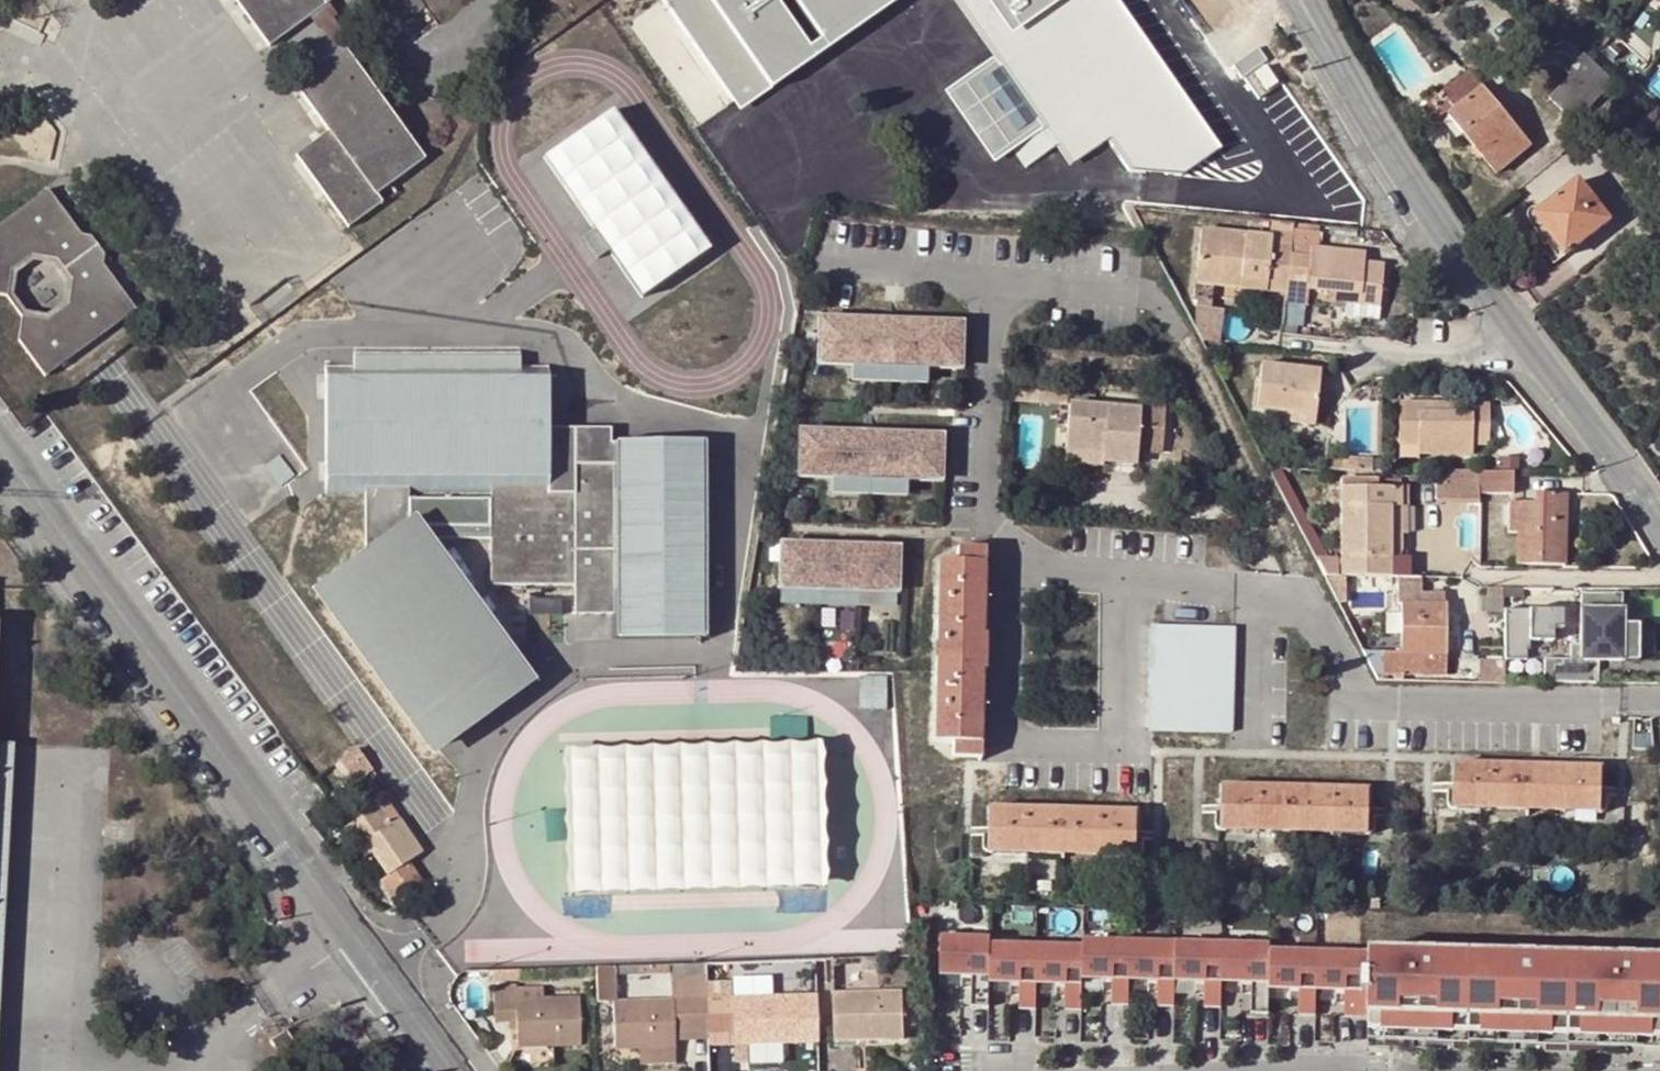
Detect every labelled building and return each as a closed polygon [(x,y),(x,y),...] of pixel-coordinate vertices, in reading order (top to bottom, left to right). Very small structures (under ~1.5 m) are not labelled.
[(268,46),(309,16),(326,4),(331,0),(235,0),(268,46)] [(420,0),(407,0),(416,11),(424,5),(420,0)] [(627,6),(681,80),(761,24),(783,55),(767,67),(814,133),(848,109),(844,102),(939,34),(958,61),(1022,15),(1012,0),(636,0),(627,6)] [(326,4),(309,16),(316,28),(334,15),(326,4)] [(1585,14),(1580,20),(1594,32),(1598,27),(1585,14)] [(337,50),(343,47),(348,43),(332,21),(322,28),(337,50)] [(298,56),(309,71),(334,53),(322,37),(298,56)] [(1118,55),(1108,46),(1095,49),(1091,61),(1100,70),(1113,67),(1118,55)] [(425,157),(343,47),(337,50),(334,53),(309,71),(293,83),(328,131),(297,155),(348,226),(382,202),(377,194),(425,157)] [(1564,71),(1569,76),(1596,101),(1613,83),(1581,53),(1564,71)] [(1221,83),(1224,88),(1228,93),(1220,99),(1205,111),(1196,101),(1170,118),(1163,125),(1159,120),(1153,114),(1135,127),(1174,181),(1217,151),(1226,162),(1279,124),(1239,71),(1221,83)] [(1468,72),(1442,94),(1451,106),(1454,110),(1448,115),(1496,174),(1529,145),(1468,72)] [(1596,101),(1569,76),(1549,97),(1575,122),(1596,101)] [(1228,93),(1224,88),(1216,94),(1220,99),(1228,93)] [(1426,106),(1437,97),(1433,92),(1423,101),(1426,106)] [(1442,94),(1437,97),(1426,106),(1421,109),(1431,123),(1451,106),(1442,94)] [(610,250),(643,297),(710,250),(612,110),(544,158),(595,229),(582,238),(597,259),(610,250)] [(1166,114),(1159,120),(1163,125),(1170,118),(1166,114)] [(1577,181),(1533,216),(1564,256),(1609,223),(1577,181)] [(103,263),(93,262),(80,243),(81,234),(48,189),(0,223),(0,294),(6,295),(10,269),(31,254),(58,258),(73,279),(69,305),(47,320),(22,317),(18,340),(45,376),(136,309),(103,263)] [(1292,223),(1271,221),(1270,238),(1200,231),(1196,283),(1241,288),(1243,277),(1266,280),(1266,290),(1287,292),(1290,247),(1292,232),(1292,223)] [(1318,234),(1319,225),(1292,223),(1292,232),(1318,234)] [(1287,292),(1286,296),(1306,298),(1308,289),(1325,290),(1345,292),(1345,301),(1379,305),(1382,266),(1362,264),(1363,255),(1318,250),(1318,234),(1292,232),(1290,247),(1287,292)] [(103,263),(81,234),(80,243),(93,262),(103,263)] [(1243,277),(1241,288),(1266,290),(1266,280),(1243,277)] [(1345,292),(1325,290),(1324,299),(1345,301),(1345,292)] [(1377,319),(1379,305),(1345,301),(1344,315),(1377,319)] [(962,318),(813,316),(812,364),(847,365),(846,381),(924,382),(925,369),(961,369),(962,318)] [(365,550),(315,586),(431,747),(525,679),(427,542),(434,537),(490,538),(490,584),(574,584),(574,613),(611,613),(611,636),(708,636),(709,441),(610,441),(611,463),(574,463),(574,491),(548,491),(548,367),(519,367),(519,350),(353,350),(353,366),(325,366),(325,487),(365,487),(365,550)] [(1256,408),(1274,410),(1290,412),(1289,423),(1313,426),(1313,424),(1317,392),(1319,372),(1261,365),(1256,408)] [(1053,392),(1041,391),(1041,404),(1073,406),(1074,404),(1074,394),(1053,392)] [(1331,393),(1317,392),(1313,424),(1329,425),(1331,393)] [(1164,453),(1168,406),(1143,404),(1142,409),(1074,404),(1073,406),(1070,452),(1105,455),(1105,461),(1138,463),(1139,451),(1164,453)] [(1417,445),(1417,453),(1472,454),(1472,445),(1488,445),(1489,405),(1473,405),(1473,414),(1454,414),(1433,414),(1433,404),(1400,404),(1399,445),(1417,445)] [(1433,414),(1454,414),(1454,405),(1433,404),(1433,414)] [(1290,412),(1274,410),(1273,421),(1289,423),(1290,412)] [(941,431),(792,429),(791,477),(825,478),(825,494),(903,495),(904,482),(940,482),(941,431)] [(1416,459),(1417,453),(1417,445),(1399,445),(1399,458),(1416,459)] [(1105,455),(1070,452),(1069,462),(1104,464),(1105,461),(1105,455)] [(1354,470),(1370,471),(1370,460),(1354,459),(1354,470)] [(1278,469),(1268,469),(1293,518),(1301,514),(1278,469)] [(1435,500),(1478,501),(1478,493),(1478,472),(1435,471),(1435,500)] [(1511,493),(1512,472),(1478,472),(1478,493),(1511,493)] [(1345,576),(1390,576),(1391,508),(1400,508),(1400,489),(1398,489),(1376,489),(1376,482),(1376,480),(1340,480),(1339,576),(1345,576)] [(1564,494),(1534,493),(1534,501),(1509,501),(1507,532),(1516,533),(1516,563),(1562,563),(1564,494)] [(1390,576),(1406,576),(1405,559),(1400,559),(1400,535),(1406,535),(1407,507),(1400,508),(1391,508),(1390,576)] [(1301,514),(1293,518),(1302,535),(1310,531),(1301,514)] [(1316,562),(1326,562),(1310,531),(1302,535),(1316,562)] [(897,546),(774,542),(773,600),(895,603),(897,546)] [(977,564),(982,565),(984,564),(983,548),(956,547),(955,562),(938,562),(935,741),(950,743),(951,756),(980,757),(980,741),(977,741),(972,740),(973,707),(978,707),(979,670),(980,635),(981,598),(976,598),(977,564)] [(1219,556),(1207,555),(1207,566),(1218,566),(1219,556)] [(1324,576),(1334,576),(1335,562),(1326,562),(1316,562),(1324,576)] [(1345,601),(1345,576),(1339,576),(1334,576),(1324,576),(1337,601),(1345,601)] [(1364,652),(1375,674),(1443,674),(1444,605),(1441,605),(1441,595),(1421,594),(1421,586),(1396,586),(1396,605),(1402,605),(1401,653),(1364,652)] [(1619,595),(1579,595),(1579,661),(1604,661),(1605,651),(1638,651),(1638,625),(1620,625),(1619,595)] [(1508,658),(1529,658),(1529,638),(1565,637),(1564,607),(1507,609),(1508,658)] [(1232,628),(1151,625),(1148,730),(1230,732),(1232,628)] [(1478,659),(1479,683),(1504,684),(1504,658),(1478,659)] [(1542,677),(1542,659),(1529,658),(1529,677),(1542,677)] [(1542,682),(1571,682),(1571,659),(1542,659),(1542,677),(1542,682)] [(561,747),(564,890),(822,884),(819,741),(561,747)] [(0,744),(0,970),(12,745),(0,744)] [(357,748),(338,762),(354,783),(371,770),(357,748)] [(1490,802),(1490,807),(1563,809),(1563,805),(1600,805),(1600,769),(1453,765),(1453,802),(1490,802)] [(1256,826),(1257,830),(1330,832),(1331,826),(1367,827),(1368,791),(1221,787),(1221,824),(1256,826)] [(364,842),(371,852),(387,876),(379,882),(394,902),(420,885),(407,862),(421,852),(385,800),(343,828),(356,847),(364,842)] [(1490,810),(1490,807),(1490,802),(1453,802),(1453,809),(1490,810)] [(1026,849),(1026,853),(1100,855),(1100,851),(1135,851),(1136,812),(990,809),(989,848),(1026,849)] [(107,846),(133,846),(133,819),(107,819),(107,846)] [(1257,832),(1257,830),(1256,826),(1221,824),(1221,831),(1257,832)] [(1331,826),(1330,832),(1330,834),(1367,835),(1367,827),(1331,826)] [(363,857),(371,852),(364,842),(356,847),(363,857)] [(1370,1013),(1383,1013),(1382,1032),(1415,1032),(1416,1014),(1483,1015),(1482,1034),(1515,1034),(1516,1016),(1582,1017),(1582,1036),(1615,1036),(1615,1018),(1659,1019),(1659,959),(1637,958),(1637,954),(1621,954),(1621,958),(1537,956),(1537,952),(1521,952),(1521,956),(1438,954),(1438,950),(1422,950),(1422,954),(1345,952),(1345,955),(1318,954),(1318,952),(1300,952),(1300,954),(1272,953),(1272,945),(1206,944),(1206,946),(1177,946),(1177,943),(1159,943),(1159,945),(1132,945),(1132,942),(1114,942),(1114,944),(1085,944),(1085,947),(1067,947),(1067,949),(1040,949),(1040,946),(1022,946),(1022,948),(993,948),(993,940),(944,939),(943,975),(973,976),(973,988),(973,1008),(990,1008),(991,995),(991,983),(1021,984),(1021,996),(1021,1009),(1037,1009),(1038,984),(1057,984),(1067,985),(1066,997),(1066,1010),(1083,1010),(1083,991),(1084,979),(1114,980),(1114,992),(1113,1005),(1130,1005),(1131,980),(1150,980),(1159,981),(1159,992),(1159,1006),(1176,1006),(1176,993),(1176,981),(1206,982),(1206,994),(1206,1007),(1223,1007),(1223,981),(1243,981),(1253,981),(1253,994),(1252,1013),(1270,1014),(1270,1001),(1271,989),(1301,989),(1301,1001),(1300,1014),(1317,1015),(1318,990),(1337,990),(1346,990),(1346,1002),(1346,1015),(1370,1016),(1370,1013)] [(729,977),(728,962),(705,963),(705,977),(729,977)] [(681,963),(669,964),(669,978),(705,977),(705,963),(685,963),(681,963)] [(661,965),(619,966),(619,980),(662,979),(661,965)] [(612,1003),(611,966),(595,966),(596,1004),(612,1003),(613,1050),(638,1049),(674,1048),(674,1041),(673,1031),(707,1030),(705,977),(669,978),(670,1001),(612,1003)] [(506,981),(506,970),(491,971),(492,981),(506,981)] [(973,976),(943,975),(943,988),(973,988),(973,976)] [(729,977),(705,977),(707,1030),(723,1030),(723,1015),(732,1014),(732,1030),(732,1043),(781,1042),(799,1041),(798,996),(758,997),(732,997),(731,983),(730,976),(729,977)] [(1084,979),(1083,991),(1114,992),(1114,980),(1084,979)] [(1159,981),(1150,980),(1150,992),(1159,992),(1159,981)] [(1176,981),(1176,993),(1206,994),(1206,982),(1176,981)] [(1253,981),(1243,981),(1242,993),(1253,994),(1253,981)] [(756,982),(731,983),(732,997),(758,997),(756,982)] [(991,983),(991,995),(1021,996),(1021,984),(991,983)] [(1067,985),(1057,984),(1057,996),(1066,997),(1067,985)] [(523,1002),(522,994),(522,990),(513,991),(513,988),(492,988),(493,1021),(515,1021),(516,1046),(579,1044),(578,1002),(543,1001),(523,1002)] [(1271,989),(1270,1001),(1301,1001),(1301,989),(1271,989)] [(1346,990),(1337,990),(1337,1002),(1346,1002),(1346,990)] [(833,994),(834,1040),(857,1039),(902,1038),(900,991),(833,994)] [(1370,1032),(1382,1032),(1383,1013),(1370,1013),(1370,1016),(1370,1032)] [(723,1015),(723,1030),(732,1030),(732,1014),(723,1015)] [(1416,1014),(1415,1032),(1482,1034),(1483,1015),(1416,1014)] [(1516,1016),(1515,1034),(1582,1036),(1582,1017),(1516,1016)] [(1615,1036),(1659,1037),(1659,1019),(1615,1018),(1615,1036)] [(707,1040),(707,1030),(673,1031),(674,1041),(707,1040)] [(269,1042),(280,1057),(295,1048),(285,1031),(269,1042)] [(781,1053),(781,1042),(732,1043),(733,1055),(781,1053)] [(675,1063),(674,1048),(638,1049),(638,1064),(675,1063)]
